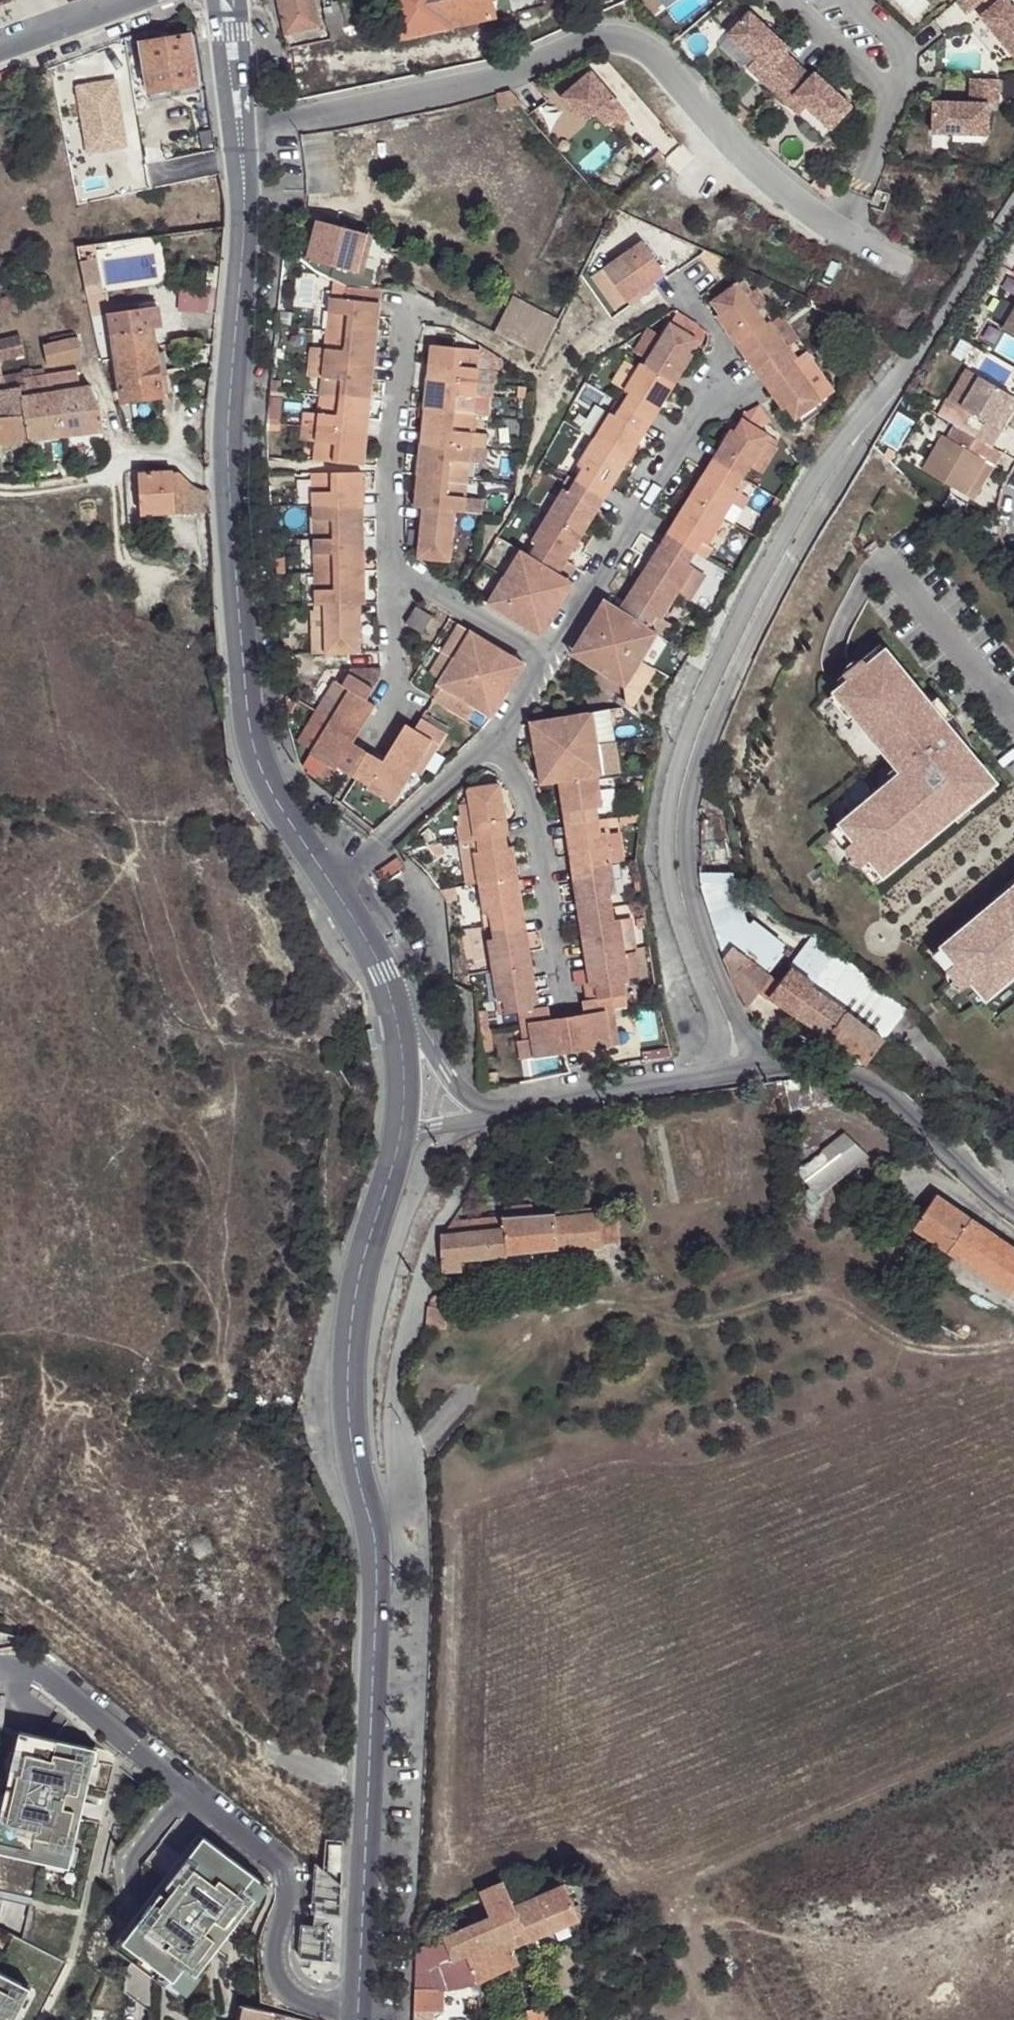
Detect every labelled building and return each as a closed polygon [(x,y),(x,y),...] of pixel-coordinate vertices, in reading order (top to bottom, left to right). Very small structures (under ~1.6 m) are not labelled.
[(315,0),(278,0),(285,35),(321,28),(315,0)] [(364,21),(362,0),(322,0),(324,13),(343,11),(344,22),(364,21)] [(399,39),(497,19),(493,0),(392,0),(399,39)] [(956,2),(967,15),(984,1),(985,0),(958,0),(956,2)] [(980,18),(1013,59),(1013,12),(1004,0),(1001,0),(990,9),(980,18)] [(984,1),(990,9),(1001,0),(985,0),(984,1)] [(377,20),(373,3),(363,5),(367,22),(377,20)] [(749,13),(728,35),(755,60),(767,72),(759,80),(773,92),(798,65),(785,53),(789,50),(749,13)] [(169,40),(160,41),(141,44),(147,93),(197,85),(190,37),(169,40)] [(755,60),(747,69),(759,80),(767,72),(755,60)] [(798,65),(773,92),(786,105),(794,97),(830,130),(851,107),(814,74),(811,77),(798,65)] [(594,71),(564,96),(578,113),(591,118),(598,112),(608,124),(619,128),(633,117),(594,71)] [(999,81),(969,80),(968,104),(932,103),(931,134),(987,136),(988,105),(998,106),(999,81)] [(197,85),(147,93),(148,100),(198,92),(197,85)] [(510,92),(497,94),(501,109),(521,104),(510,92)] [(300,135),(306,191),(339,186),(332,128),(300,135)] [(307,255),(354,270),(365,232),(318,217),(307,255)] [(634,257),(647,248),(643,242),(631,252),(634,257)] [(662,271),(647,248),(634,257),(631,252),(605,269),(626,302),(653,285),(650,279),(662,271)] [(307,255),(306,259),(317,270),(344,286),(348,286),(382,287),(386,287),(388,287),(389,275),(354,272),(354,270),(307,255)] [(0,260),(0,275),(6,273),(6,269),(14,267),(12,257),(0,260)] [(614,309),(626,302),(605,269),(593,277),(614,309)] [(722,291),(725,296),(737,288),(734,283),(722,291)] [(738,287),(765,325),(768,323),(770,322),(743,283),(738,287)] [(380,303),(382,287),(348,286),(347,298),(332,297),(328,330),(379,335),(380,303)] [(717,319),(729,335),(734,334),(740,344),(765,325),(738,287),(737,288),(725,296),(717,301),(725,313),(720,316),(717,319)] [(212,316),(213,307),(203,305),(205,291),(178,288),(176,313),(212,316)] [(0,300),(0,316),(17,311),(12,297),(0,300)] [(550,340),(559,320),(514,297),(496,333),(541,356),(550,340)] [(712,304),(720,316),(725,313),(717,301),(712,304)] [(111,332),(151,327),(150,322),(159,321),(158,311),(109,318),(111,332)] [(1004,329),(1013,335),(1013,314),(1004,329)] [(697,328),(676,315),(662,337),(648,359),(644,366),(670,382),(676,374),(680,376),(692,355),(683,349),(692,337),(697,328)] [(795,341),(778,316),(770,322),(768,323),(786,348),(795,341)] [(786,348),(768,323),(765,325),(740,344),(736,346),(743,356),(740,358),(757,384),(765,379),(788,363),(781,352),(786,348)] [(115,356),(154,353),(151,327),(111,332),(115,356)] [(636,352),(648,359),(662,337),(650,329),(636,352)] [(379,335),(328,330),(327,348),(326,363),(375,368),(379,335)] [(48,338),(49,343),(72,338),(72,333),(48,338)] [(49,343),(43,345),(48,365),(82,356),(76,337),(72,338),(49,343)] [(700,342),(692,337),(683,349),(692,355),(700,342)] [(22,338),(0,343),(0,359),(26,352),(22,338)] [(431,346),(428,377),(477,383),(481,351),(431,346)] [(326,363),(327,348),(320,348),(316,347),(314,362),(323,363),(326,363)] [(793,360),(786,348),(781,352),(788,363),(790,362),(793,360)] [(477,383),(493,385),(495,361),(481,351),(477,383)] [(164,365),(163,352),(154,353),(155,366),(164,365)] [(832,393),(804,352),(793,360),(790,362),(818,403),(832,393)] [(155,366),(154,353),(115,356),(121,401),(160,395),(159,392),(155,366)] [(323,363),(314,362),(313,375),(324,375),(325,370),(326,363),(323,363)] [(818,403),(790,362),(788,363),(765,379),(772,390),(768,392),(782,411),(784,409),(790,405),(799,418),(819,404),(818,403)] [(325,370),(324,375),(322,396),(330,396),(372,401),(375,368),(326,363),(325,370)] [(613,384),(624,391),(636,372),(625,364),(613,384)] [(630,395),(623,405),(646,420),(653,408),(658,412),(674,384),(670,382),(644,366),(640,364),(636,372),(624,391),(630,395)] [(166,391),(164,365),(155,366),(159,392),(166,391)] [(965,368),(955,384),(969,393),(978,376),(965,368)] [(25,386),(27,396),(79,389),(76,371),(45,375),(43,369),(33,370),(33,377),(27,378),(25,378),(25,386)] [(670,382),(674,384),(680,376),(676,374),(670,382)] [(25,386),(25,378),(24,375),(2,378),(0,378),(0,389),(25,386)] [(955,384),(937,416),(979,439),(990,446),(1001,429),(994,425),(1012,397),(978,376),(969,393),(955,384)] [(477,383),(428,377),(425,409),(475,414),(476,402),(477,383)] [(27,442),(21,397),(27,396),(25,386),(0,389),(0,443),(27,442)] [(27,442),(103,431),(100,408),(92,387),(79,389),(27,396),(21,397),(27,442)] [(283,391),(271,389),(270,396),(282,398),(283,391)] [(330,396),(322,396),(320,413),(319,427),(337,429),(369,432),(372,401),(330,396)] [(1001,429),(1013,408),(1013,398),(1012,397),(994,425),(1001,429)] [(491,404),(476,402),(475,414),(490,416),(491,404)] [(611,411),(594,438),(629,461),(645,433),(640,430),(646,420),(623,405),(617,415),(611,411)] [(717,463),(740,478),(749,464),(756,453),(758,449),(764,440),(773,445),(777,440),(761,430),(769,420),(759,405),(739,418),(742,420),(747,425),(739,435),(734,431),(730,429),(718,449),(723,451),(717,463)] [(790,405),(784,409),(792,422),(799,418),(790,405)] [(653,408),(646,420),(651,423),(658,412),(653,408)] [(475,414),(425,409),(421,441),(472,446),(473,435),(475,414)] [(319,427),(320,413),(309,411),(308,426),(319,427)] [(640,430),(645,433),(651,423),(646,420),(640,430)] [(742,420),(734,431),(739,435),(747,425),(742,420)] [(308,426),(306,441),(317,442),(319,427),(308,426)] [(337,429),(319,427),(317,442),(316,459),(365,464),(369,432),(337,429)] [(989,462),(972,451),(945,434),(925,467),(969,494),(989,462)] [(488,436),(473,435),(472,446),(487,448),(488,436)] [(584,468),(577,478),(601,493),(608,482),(612,486),(629,461),(594,438),(577,464),(584,468)] [(979,439),(972,451),(989,462),(998,467),(1005,454),(990,446),(979,439)] [(775,446),(773,445),(764,440),(758,449),(769,456),(775,446)] [(472,446),(421,441),(418,474),(469,480),(472,446)] [(718,449),(712,459),(717,463),(723,451),(718,449)] [(756,453),(749,464),(760,470),(766,460),(756,453)] [(717,463),(712,459),(704,471),(710,474),(717,463)] [(989,462),(969,494),(977,500),(998,467),(989,462)] [(733,488),(736,483),(740,478),(717,463),(710,474),(704,471),(689,495),(724,517),(728,510),(739,492),(733,488)] [(176,512),(173,471),(137,474),(140,515),(176,512)] [(208,511),(207,491),(194,486),(183,478),(181,477),(173,471),(176,512),(198,512),(208,511)] [(365,472),(314,472),(315,492),(315,504),(319,504),(352,503),(365,503),(365,472)] [(466,511),(469,480),(418,474),(416,504),(425,506),(458,510),(466,511)] [(565,486),(550,511),(584,532),(600,507),(595,504),(601,493),(577,478),(570,488),(565,486)] [(740,486),(744,481),(740,478),(736,483),(740,486)] [(608,482),(601,493),(606,496),(612,486),(608,482)] [(304,505),(315,504),(315,492),(304,491),(304,505)] [(739,492),(728,510),(733,514),(738,505),(742,508),(749,498),(739,492)] [(595,504),(600,507),(606,496),(601,493),(595,504)] [(707,544),(724,517),(689,495),(673,522),(678,525),(671,536),(696,551),(706,557),(712,548),(707,544)] [(359,536),(366,536),(365,503),(352,503),(319,504),(315,504),(316,537),(324,537),(359,536)] [(453,556),(458,510),(425,506),(419,551),(429,553),(444,555),(453,556)] [(212,565),(208,511),(198,512),(201,565),(212,565)] [(538,540),(531,552),(556,567),(563,555),(568,558),(584,532),(550,511),(533,537),(538,540)] [(678,525),(673,522),(667,532),(671,536),(678,525)] [(665,548),(671,536),(667,532),(659,544),(665,548)] [(366,569),(366,536),(359,536),(324,537),(316,537),(317,570),(328,569),(366,569)] [(688,562),(696,551),(671,536),(665,548),(659,544),(645,569),(678,591),(694,565),(688,562)] [(523,546),(507,573),(556,602),(559,596),(557,589),(552,584),(561,570),(556,567),(531,552),(523,546)] [(277,571),(285,570),(285,554),(276,554),(277,571)] [(556,567),(561,570),(568,558),(563,555),(556,567)] [(707,573),(694,565),(678,591),(691,599),(707,573)] [(358,601),(367,601),(366,572),(366,569),(328,569),(317,570),(318,602),(326,602),(333,601),(358,601)] [(663,615),(678,591),(645,569),(629,595),(633,599),(625,610),(660,631),(664,633),(672,620),(663,615)] [(556,602),(559,605),(575,579),(561,570),(552,584),(557,589),(559,596),(556,602)] [(507,573),(489,599),(527,622),(537,607),(544,609),(551,607),(556,602),(507,573)] [(633,599),(629,595),(622,607),(625,610),(633,599)] [(622,607),(605,597),(589,624),(594,626),(599,622),(602,621),(606,620),(612,622),(622,607)] [(358,614),(358,601),(333,601),(326,602),(327,651),(339,651),(350,651),(351,636),(357,636),(361,636),(361,614),(358,614)] [(326,602),(318,602),(316,602),(315,652),(327,651),(326,602)] [(559,605),(556,602),(551,607),(544,609),(537,607),(527,622),(541,631),(559,605)] [(434,613),(418,604),(407,621),(423,631),(434,613)] [(644,657),(660,631),(625,610),(622,607),(612,622),(606,620),(602,621),(599,622),(594,626),(644,657)] [(460,621),(443,648),(505,686),(507,680),(506,672),(501,666),(509,653),(460,621)] [(594,626),(589,624),(573,650),(588,660),(598,645),(595,640),(594,636),(593,632),(594,626)] [(626,685),(644,657),(594,626),(593,632),(594,636),(595,640),(598,645),(588,660),(626,685)] [(505,686),(443,648),(431,667),(441,674),(438,679),(476,705),(485,692),(492,693),(500,691),(505,686)] [(841,728),(847,722),(834,707),(847,696),(839,686),(863,666),(866,669),(879,657),(871,648),(829,685),(834,691),(819,703),(841,728)] [(284,652),(285,662),(293,661),(293,652),(284,652)] [(523,662),(509,653),(501,666),(506,672),(507,680),(505,686),(508,688),(523,662)] [(647,659),(656,665),(660,660),(650,654),(647,659)] [(647,659),(644,657),(626,685),(628,698),(626,702),(632,706),(657,666),(656,665),(647,659)] [(946,817),(983,785),(963,762),(967,760),(955,746),(952,748),(943,737),(954,728),(945,718),(937,725),(921,707),(879,657),(866,669),(863,666),(839,686),(847,696),(834,707),(847,722),(889,771),(899,783),(876,802),(871,797),(834,830),(848,846),(844,850),(860,869),(864,865),(878,881),(949,820),(946,817)] [(286,675),(295,675),(293,661),(285,662),(286,675)] [(368,698),(374,687),(352,673),(345,684),(351,688),(346,697),(332,718),(350,728),(358,733),(376,703),(368,698)] [(286,675),(286,684),(297,683),(297,674),(295,675),(286,675)] [(351,688),(345,684),(344,683),(339,680),(319,710),(332,718),(346,697),(351,688)] [(491,714),(508,688),(505,686),(500,691),(492,693),(485,692),(476,705),(489,714),(491,714)] [(945,718),(930,700),(921,707),(937,725),(945,718)] [(332,718),(319,710),(300,741),(313,749),(332,718)] [(607,712),(548,720),(550,738),(543,741),(539,747),(539,754),(596,745),(612,743),(607,712)] [(406,764),(413,768),(430,741),(437,744),(445,732),(420,716),(413,727),(405,722),(386,751),(406,764)] [(350,728),(332,718),(313,749),(311,752),(337,769),(339,765),(350,772),(355,765),(364,751),(352,743),(358,733),(350,728)] [(529,723),(534,755),(539,754),(539,747),(543,741),(550,738),(548,720),(529,723)] [(954,728),(943,737),(952,748),(955,746),(967,760),(966,755),(965,750),(962,742),(958,734),(954,728)] [(413,768),(419,771),(437,744),(430,741),(413,768)] [(614,743),(612,743),(596,745),(601,775),(610,774),(618,772),(614,743)] [(596,745),(539,754),(542,761),(548,765),(555,766),(558,782),(598,776),(601,775),(596,745)] [(367,752),(364,751),(355,765),(350,772),(354,774),(356,771),(367,752)] [(369,754),(356,776),(367,782),(365,784),(392,801),(413,768),(406,764),(386,751),(380,760),(369,754)] [(354,774),(356,776),(369,754),(367,752),(356,771),(354,774)] [(539,754),(534,755),(539,785),(558,782),(555,766),(548,765),(542,761),(539,754)] [(876,802),(899,783),(889,771),(881,778),(884,781),(869,794),(871,797),(876,802)] [(610,774),(601,775),(598,776),(602,807),(615,805),(610,774)] [(598,776),(558,782),(562,812),(568,812),(570,824),(598,820),(597,807),(602,807),(598,776)] [(983,785),(946,817),(949,820),(953,825),(990,793),(983,785)] [(478,838),(505,834),(509,833),(506,820),(501,787),(492,788),(476,791),(468,792),(474,839),(478,838)] [(458,824),(460,840),(474,839),(468,792),(459,802),(462,823),(458,824)] [(568,812),(562,812),(564,825),(570,824),(568,812)] [(600,832),(598,820),(570,824),(573,838),(566,838),(572,868),(612,862),(606,832),(600,832)] [(573,838),(570,824),(564,825),(566,838),(573,838)] [(725,827),(697,828),(697,852),(701,888),(713,929),(723,960),(732,949),(767,977),(784,948),(741,922),(729,884),(725,827)] [(848,846),(834,830),(825,837),(869,889),(878,881),(864,865),(860,869),(844,850),(848,846)] [(619,831),(606,832),(612,862),(622,861),(623,861),(619,831)] [(465,884),(477,883),(518,877),(513,848),(507,848),(505,834),(478,838),(474,839),(460,840),(459,841),(465,884)] [(626,893),(622,861),(612,862),(616,895),(626,893)] [(616,895),(612,862),(572,868),(577,901),(583,900),(585,911),(612,906),(611,895),(616,895)] [(490,913),(492,925),(519,921),(517,909),(523,908),(518,877),(477,883),(482,913),(490,913)] [(1004,885),(1008,890),(1011,894),(1013,891),(1013,877),(1004,885)] [(1008,890),(938,951),(952,967),(948,971),(964,990),(968,986),(982,1002),(1013,975),(1013,891),(1011,894),(1008,890)] [(583,900),(577,901),(578,911),(585,911),(583,900)] [(614,920),(612,906),(585,911),(587,926),(581,926),(586,954),(624,948),(620,919),(614,920)] [(517,909),(519,921),(525,920),(523,908),(517,909)] [(587,926),(585,911),(578,911),(581,926),(587,926)] [(630,918),(620,919),(624,948),(634,947),(630,918)] [(521,936),(527,935),(525,920),(519,921),(521,936)] [(487,938),(492,969),(532,963),(527,935),(521,936),(519,921),(492,925),(493,939),(487,938)] [(811,985),(835,953),(816,937),(814,937),(789,969),(811,985)] [(625,954),(624,948),(586,954),(589,981),(590,984),(595,983),(597,996),(610,994),(611,997),(625,993),(624,981),(629,980),(629,979),(625,954)] [(723,960),(746,1009),(756,994),(767,1003),(770,999),(867,1064),(904,1012),(835,953),(811,985),(789,969),(778,985),(768,978),(768,977),(767,977),(732,949),(723,960)] [(938,951),(929,958),(974,1010),(982,1002),(968,986),(964,990),(948,971),(952,967),(938,951)] [(635,953),(625,954),(629,979),(639,977),(635,953)] [(506,1013),(520,1012),(520,1007),(531,1006),(529,993),(537,993),(537,990),(532,963),(492,969),(497,999),(504,999),(506,1013)] [(606,1006),(612,1005),(611,997),(610,994),(597,996),(586,998),(587,1009),(584,1010),(576,1011),(580,1048),(611,1043),(606,1006)] [(499,1013),(506,1013),(504,999),(497,999),(499,1013)] [(550,1003),(543,1005),(545,1016),(551,1015),(550,1003)] [(536,1056),(564,1050),(560,1013),(551,1015),(545,1016),(543,1005),(531,1006),(520,1007),(520,1012),(521,1021),(531,1020),(536,1056)] [(619,1041),(614,1005),(612,1005),(606,1006),(611,1043),(619,1041)] [(478,1026),(489,1025),(487,1009),(477,1009),(478,1026)] [(574,1048),(580,1048),(576,1011),(568,1012),(574,1048)] [(564,1050),(574,1048),(568,1012),(560,1013),(564,1050)] [(527,1058),(536,1056),(531,1020),(521,1021),(527,1058)] [(848,1138),(800,1175),(819,1200),(867,1161),(848,1138)] [(924,1213),(915,1226),(914,1227),(950,1253),(972,1222),(936,1196),(924,1213)] [(519,1206),(520,1216),(533,1214),(532,1208),(526,1208),(526,1206),(519,1206)] [(907,1220),(915,1226),(924,1213),(916,1207),(907,1220)] [(441,1241),(441,1244),(443,1268),(443,1273),(464,1271),(463,1260),(559,1251),(555,1219),(555,1212),(533,1214),(520,1216),(503,1217),(505,1231),(446,1237),(442,1237),(441,1241)] [(555,1219),(559,1251),(602,1246),(600,1224),(598,1215),(588,1216),(555,1219)] [(455,1222),(446,1237),(505,1231),(503,1217),(455,1222)] [(907,1220),(895,1237),(903,1243),(914,1227),(915,1226),(907,1220)] [(950,1253),(1011,1294),(1013,1289),(1013,1252),(972,1222),(950,1253)] [(602,1246),(615,1245),(613,1223),(600,1224),(602,1246)] [(433,1298),(431,1308),(447,1310),(448,1300),(433,1298)] [(431,1308),(427,1329),(445,1332),(447,1310),(431,1308)] [(76,1839),(92,1769),(82,1766),(87,1746),(20,1731),(0,1816),(0,1850),(60,1864),(66,1837),(76,1839)] [(92,1769),(97,1749),(87,1746),(82,1766),(92,1769)] [(60,1864),(70,1867),(76,1839),(66,1837),(60,1864)] [(243,1885),(251,1876),(203,1839),(126,1940),(173,1976),(180,1967),(192,1976),(255,1894),(243,1885)] [(345,1891),(316,1868),(313,1927),(300,1925),(297,1959),(341,1965),(345,1891)] [(255,1894),(262,1885),(251,1876),(243,1885),(255,1894)] [(505,1883),(481,1894),(492,1918),(508,1954),(516,1951),(582,1922),(580,1916),(577,1910),(567,1885),(548,1893),(526,1902),(516,1905),(512,1899),(505,1883)] [(524,1897),(526,1902),(548,1893),(546,1888),(524,1897)] [(523,1894),(512,1899),(516,1905),(526,1902),(524,1897),(523,1894)] [(577,1910),(580,1916),(585,1914),(582,1907),(577,1910)] [(492,1918),(418,1947),(417,1966),(417,1989),(442,1990),(442,1994),(459,1992),(521,1966),(516,1951),(508,1954),(492,1918)] [(184,1985),(192,1976),(180,1967),(173,1976),(184,1985)] [(17,2006),(7,2001),(16,1983),(0,1975),(0,2019),(10,2019),(17,2006)] [(17,2006),(26,1989),(16,1983),(7,2001),(17,2006)] [(442,1994),(442,1990),(417,1989),(418,2011),(436,2010),(442,2010),(442,1994)] [(257,2019),(287,2019),(288,2018),(245,2008),(243,2017),(250,2019),(257,2019)] [(531,2014),(532,2019),(558,2019),(556,2009),(531,2014)] [(418,2011),(418,2019),(436,2019),(436,2010),(418,2011)]
